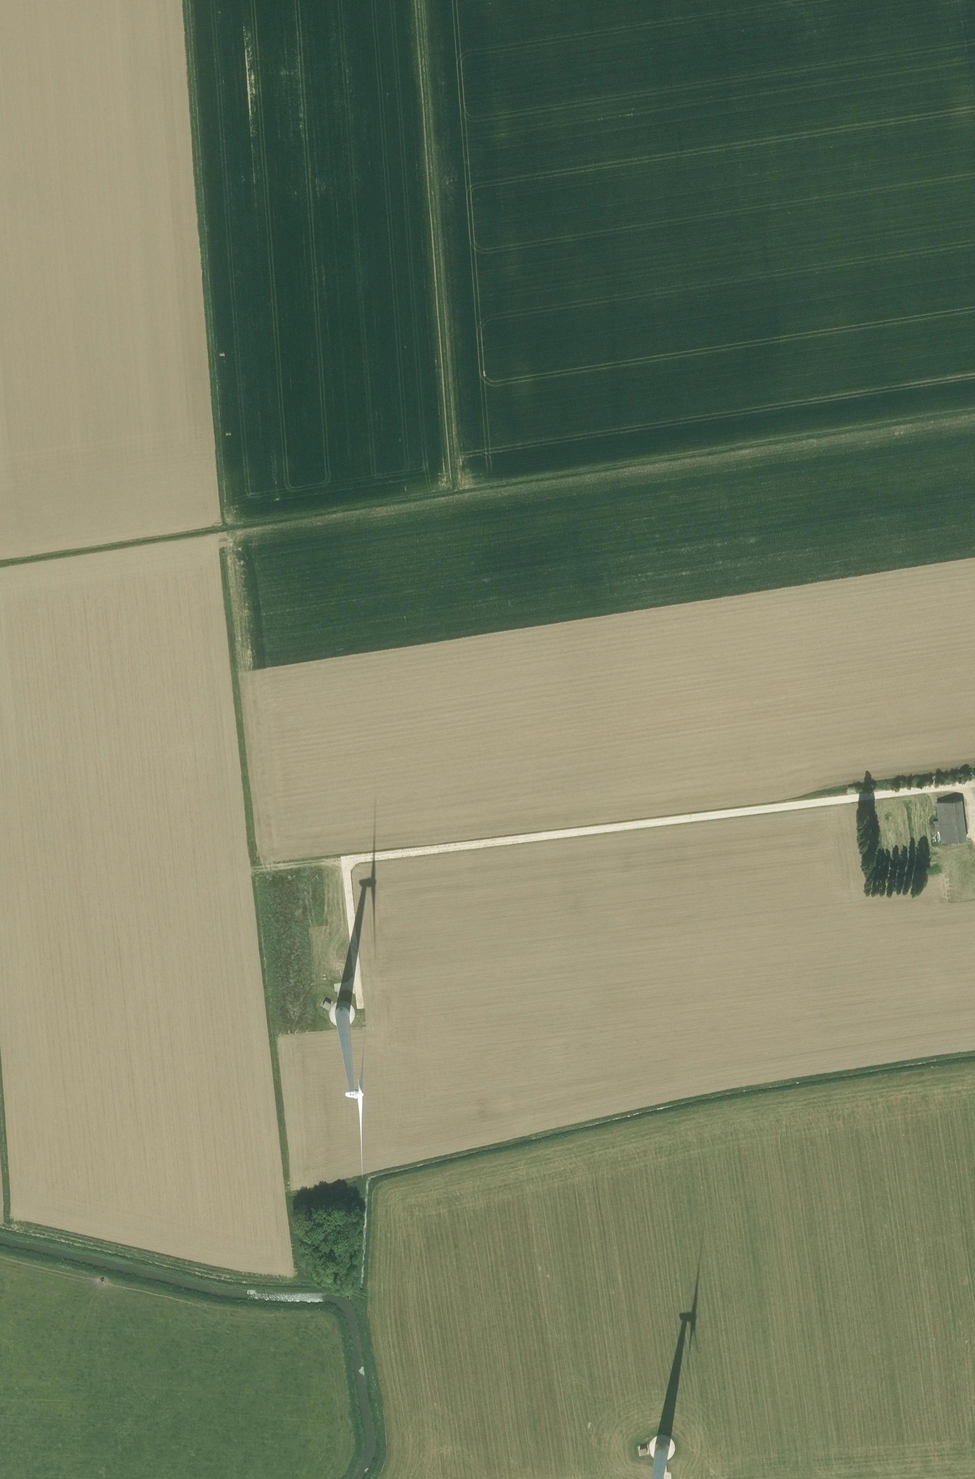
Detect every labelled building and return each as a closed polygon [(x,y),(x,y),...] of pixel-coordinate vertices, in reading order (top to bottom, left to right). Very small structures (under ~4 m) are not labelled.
[(967,839),(962,798),(936,802),(938,820),(934,820),(936,843),(967,839)] [(331,1003),(325,1000),(322,1005),(328,1008),(331,1003)] [(668,1437),(656,1435),(654,1449),(665,1451),(668,1437)]
